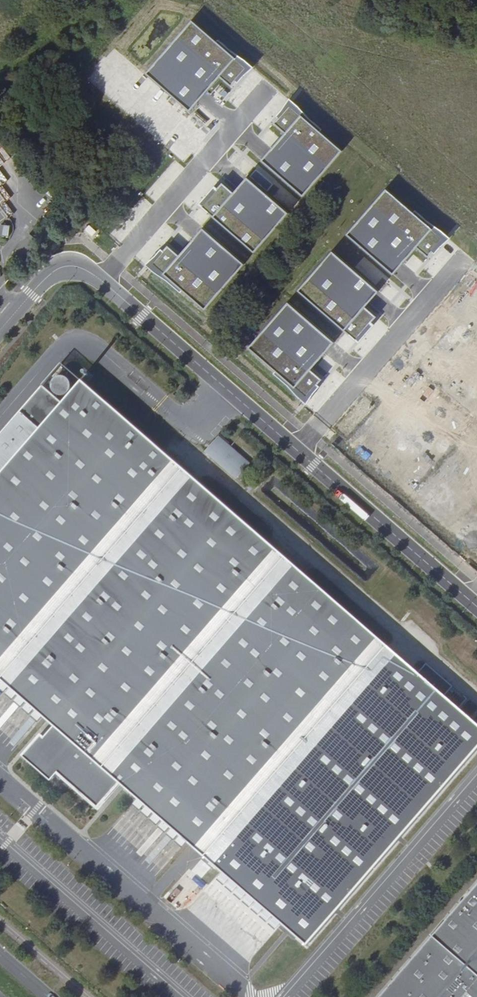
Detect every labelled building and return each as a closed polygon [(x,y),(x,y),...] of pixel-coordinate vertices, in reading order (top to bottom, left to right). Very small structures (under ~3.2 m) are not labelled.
[(246,66),(190,20),(145,75),(190,111),(217,77),(229,87),(246,66)] [(288,136),(262,163),(302,200),(344,155),(292,107),(275,125),(288,136)] [(219,185),(200,209),(255,253),(288,212),(247,179),(233,196),(219,185)] [(0,186),(0,192),(4,198),(9,195),(2,185),(0,186)] [(387,189),(348,236),(396,275),(419,248),(431,257),(447,238),(387,189)] [(8,235),(9,225),(2,224),(1,234),(8,235)] [(166,245),(148,265),(202,313),(245,265),(204,228),(179,256),(166,245)] [(332,253),(298,294),(356,343),(376,320),(364,310),(379,293),(332,253)] [(424,362),(469,400),(476,391),(476,274),(451,304),(464,315),(424,362)] [(290,303),(248,350),(306,402),(323,383),(310,371),(320,360),(327,351),(335,343),(290,303)] [(61,364),(42,385),(62,402),(81,380),(61,364)] [(81,380),(62,402),(42,385),(0,434),(0,680),(54,727),(44,739),(41,736),(23,758),(51,782),(58,774),(98,808),(119,784),(307,946),(476,750),(476,722),(162,451),(81,380)] [(418,494),(476,543),(476,541),(476,442),(468,435),(418,494)] [(379,996),(476,996),(476,885),(379,996)]
